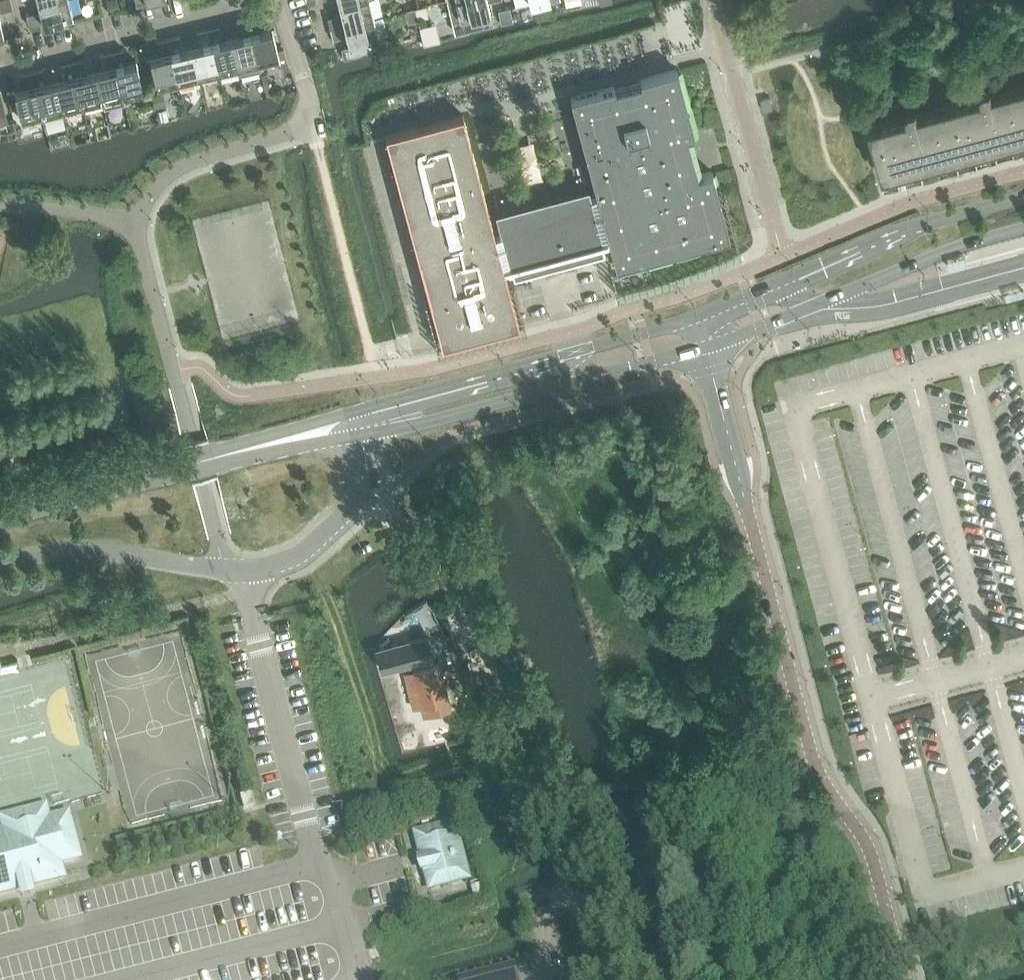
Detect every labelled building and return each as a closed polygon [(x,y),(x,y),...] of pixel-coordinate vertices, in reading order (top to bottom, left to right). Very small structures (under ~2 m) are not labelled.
[(6,11),(13,9),(11,0),(3,0),(6,11)] [(33,12),(36,23),(43,21),(43,23),(62,18),(73,16),(72,12),(75,11),(73,0),(49,0),(38,3),(40,11),(33,12)] [(109,11),(119,8),(117,0),(106,0),(109,11)] [(337,15),(339,26),(345,25),(362,20),(375,17),(371,0),(359,0),(357,1),(340,5),(343,14),(337,15)] [(457,31),(495,23),(492,11),(489,1),(492,0),(449,0),(457,31)] [(417,8),(416,8),(418,16),(426,14),(424,6),(417,8)] [(506,7),(498,9),(501,21),(513,18),(510,6),(506,7)] [(417,21),(414,8),(405,11),(407,23),(417,21)] [(13,9),(6,11),(8,21),(15,19),(13,9)] [(4,33),(1,23),(8,21),(6,11),(0,12),(0,34),(4,33)] [(33,12),(26,14),(29,25),(36,23),(33,12)] [(337,15),(329,17),(332,28),(339,26),(337,15)] [(259,16),(248,19),(249,19),(250,25),(260,23),(259,17),(259,16)] [(381,38),(375,17),(362,20),(345,25),(339,26),(342,37),(348,35),(350,46),(343,47),(345,57),(369,52),(381,49),(379,39),(381,38)] [(248,19),(236,22),(238,28),(250,25),(249,19),(248,19)] [(260,23),(250,25),(252,33),(255,48),(259,62),(280,57),(283,71),(290,70),(285,48),(279,50),(277,43),(273,28),(262,30),(260,23)] [(220,25),(208,28),(208,29),(210,35),(221,32),(220,26),(220,25)] [(239,36),(231,38),(235,53),(238,67),(240,76),(260,71),(258,63),(259,62),(255,48),(252,33),(250,25),(238,28),(239,36)] [(339,26),(332,28),(335,39),(342,37),(339,26)] [(208,28),(197,30),(197,31),(198,38),(210,35),(208,29),(208,28)] [(221,32),(210,35),(215,57),(219,72),(238,67),(235,53),(231,38),(223,40),(221,32)] [(180,35),(169,38),(169,39),(170,45),(181,42),(180,36),(180,35)] [(200,45),(192,47),(195,62),(199,77),(219,72),(215,57),(211,43),(210,35),(198,38),(200,45)] [(169,38),(157,41),(159,48),(170,45),(169,39),(169,38)] [(181,42),(170,45),(172,52),(175,66),(179,81),(179,82),(181,89),(194,86),(193,78),(199,77),(195,62),(192,47),(183,49),(181,42)] [(151,57),(145,58),(149,72),(154,71),(158,87),(179,82),(179,81),(175,66),(172,52),(170,45),(159,48),(160,55),(151,57)] [(124,49),(113,51),(113,52),(115,58),(125,56),(124,50),(124,49)] [(113,51),(101,54),(101,55),(102,61),(115,58),(113,52),(113,51)] [(125,56),(115,58),(116,66),(120,82),(123,95),(144,90),(140,77),(137,61),(127,64),(125,56)] [(84,58),(73,61),(73,62),(75,68),(86,65),(84,59),(84,58)] [(104,69),(96,71),(100,87),(103,100),(105,108),(125,103),(123,95),(120,82),(116,66),(115,58),(102,61),(104,69)] [(73,61),(61,64),(62,65),(63,71),(75,68),(73,62),(73,61)] [(86,65),(75,68),(76,76),(80,91),(84,105),(103,100),(100,87),(96,71),(88,73),(86,65)] [(44,68),(32,71),(32,72),(34,78),(46,75),(44,69),(44,68)] [(65,78),(56,81),(60,96),(63,110),(84,105),(80,91),(76,76),(75,68),(63,71),(65,78)] [(571,199),(517,213),(519,223),(495,233),(463,114),(386,135),(442,345),(519,324),(504,266),(505,266),(607,239),(609,238),(616,266),(729,236),(712,171),(698,175),(687,135),(694,133),(693,129),(677,69),(640,79),(641,82),(615,89),(614,86),(571,97),(596,193),(572,202),(571,199)] [(32,71),(21,73),(21,74),(23,81),(34,78),(32,72),(32,71)] [(267,74),(262,75),(266,90),(271,89),(267,74)] [(46,75),(34,78),(36,85),(40,101),(43,115),(63,110),(60,96),(56,81),(48,83),(46,75)] [(15,90),(7,92),(11,108),(19,106),(22,120),(43,115),(40,101),(36,85),(34,78),(23,81),(25,88),(15,90)] [(948,104),(961,153),(1020,138),(1023,153),(1023,89),(1023,84),(994,91),(993,84),(986,86),(985,87),(984,87),(983,88),(983,89),(983,90),(983,91),(984,94),(948,104)] [(152,88),(144,90),(146,98),(154,96),(152,88)] [(162,94),(154,96),(156,105),(165,103),(162,94)] [(909,114),(871,124),(885,174),(946,157),(950,174),(965,170),(961,153),(948,104),(920,111),(918,104),(911,106),(911,107),(910,107),(909,108),(909,109),(909,110),(909,111),(909,114)] [(379,647),(377,648),(383,671),(431,658),(425,635),(379,647)] [(415,676),(407,678),(415,708),(422,706),(424,714),(440,711),(449,708),(447,698),(448,698),(440,664),(414,671),(415,676)] [(470,720),(472,727),(472,731),(481,728),(480,724),(478,718),(476,718),(470,720)] [(240,797),(243,810),(253,807),(250,795),(240,797)] [(68,815),(50,819),(47,807),(0,818),(0,894),(15,890),(16,890),(23,888),(63,877),(59,863),(79,858),(68,815)] [(431,889),(469,879),(455,825),(417,834),(423,860),(431,889)] [(473,975),(475,979),(520,979),(515,964),(473,975)]
